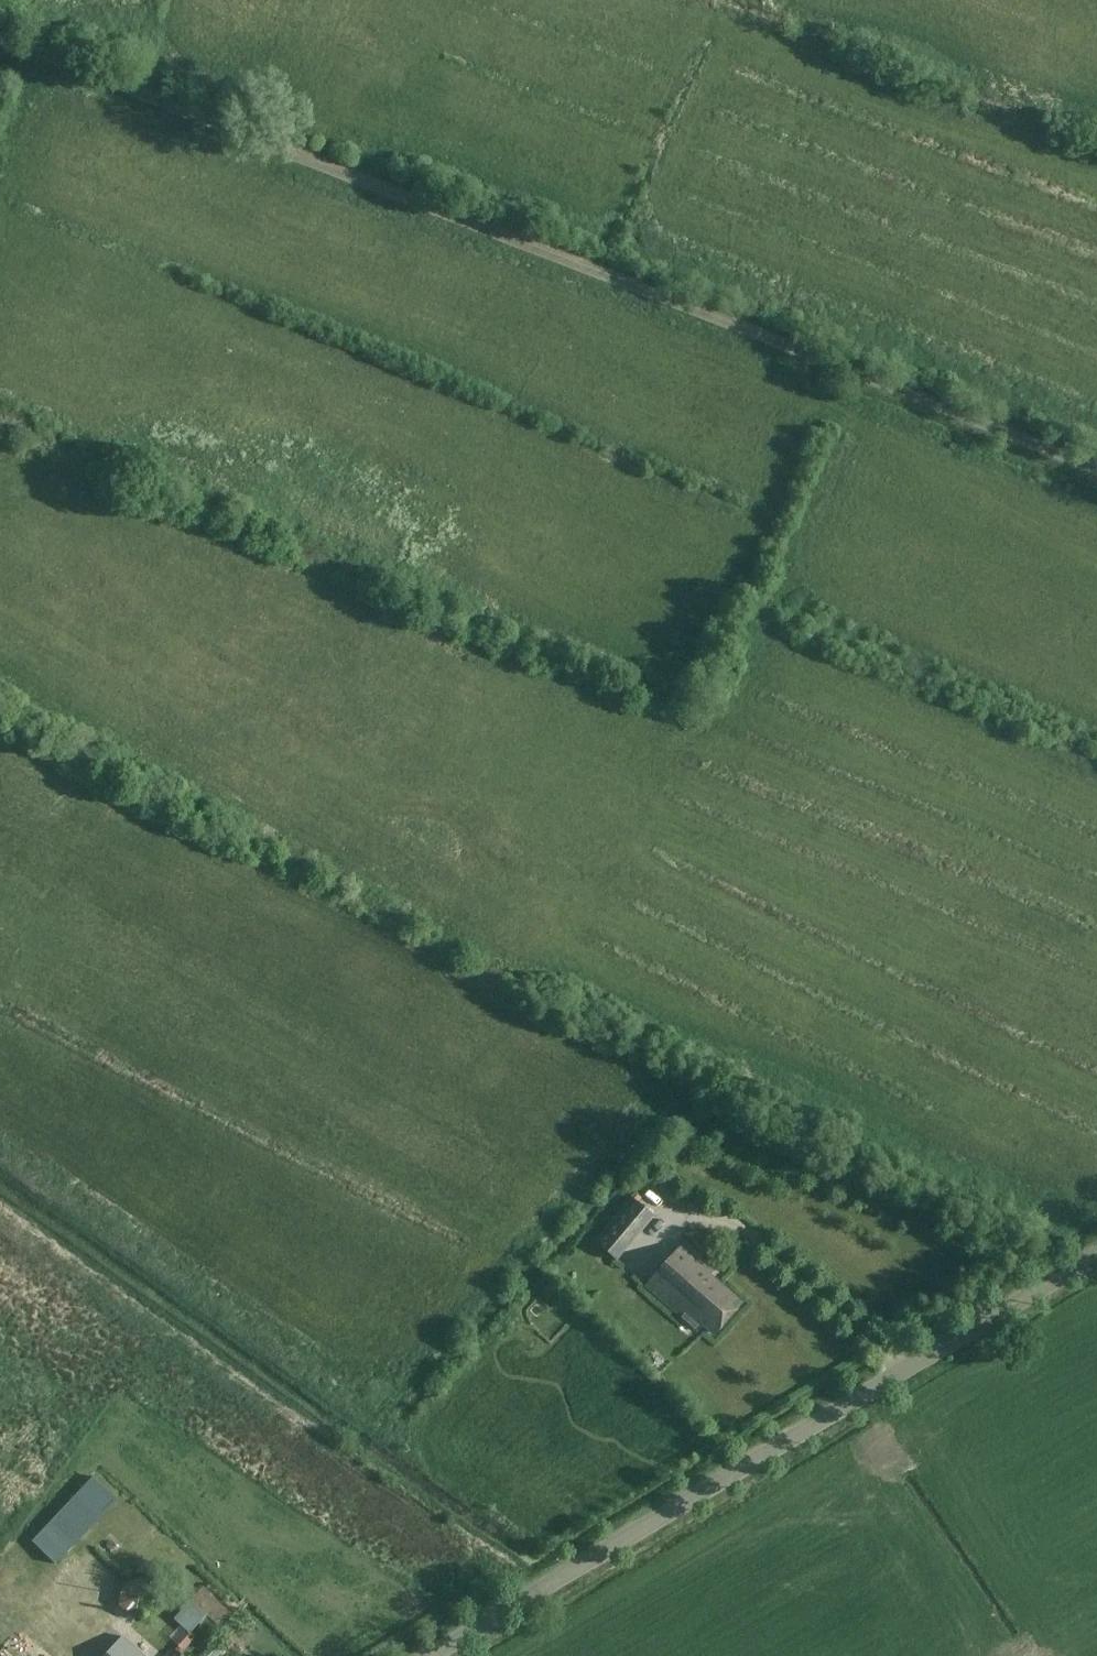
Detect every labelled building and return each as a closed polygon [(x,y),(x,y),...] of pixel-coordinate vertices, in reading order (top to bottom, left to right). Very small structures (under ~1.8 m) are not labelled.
[(594,1242),(617,1260),(653,1216),(631,1198),(594,1242)] [(700,1260),(702,1259),(684,1243),(646,1286),(689,1324),(694,1317),(714,1334),(740,1304),(709,1276),(714,1270),(705,1261),(703,1263),(700,1260)] [(56,1566),(118,1500),(93,1477),(32,1543),(56,1566)] [(154,1614),(159,1593),(143,1578),(123,1585),(118,1606),(134,1620),(154,1614)] [(62,1583),(31,1618),(74,1655),(143,1655),(62,1583)] [(194,1630),(207,1616),(176,1589),(159,1608),(190,1634),(194,1630)]
